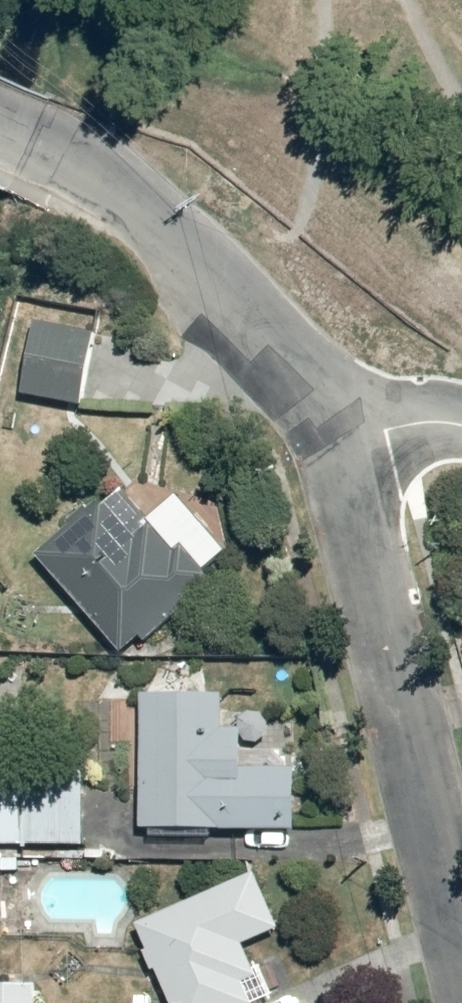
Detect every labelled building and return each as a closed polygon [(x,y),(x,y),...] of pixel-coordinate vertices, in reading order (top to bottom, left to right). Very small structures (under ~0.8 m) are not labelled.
[(158,353),(36,331),(25,394),(146,417),(158,353)] [(147,518),(155,510),(127,477),(41,551),(129,654),(215,581),(195,557),(187,565),(147,518)] [(228,696),(143,698),(146,830),(154,830),(155,836),(215,834),(215,830),(298,828),(296,766),(248,767),(247,720),(229,720),(228,696)] [(0,762),(0,843),(88,840),(86,760),(0,762)] [(260,868),(141,923),(178,1002),(263,1002),(293,989),(276,953),(255,963),(247,945),(287,927),(260,868)] [(40,979),(0,979),(0,1002),(40,1002),(40,979)]
